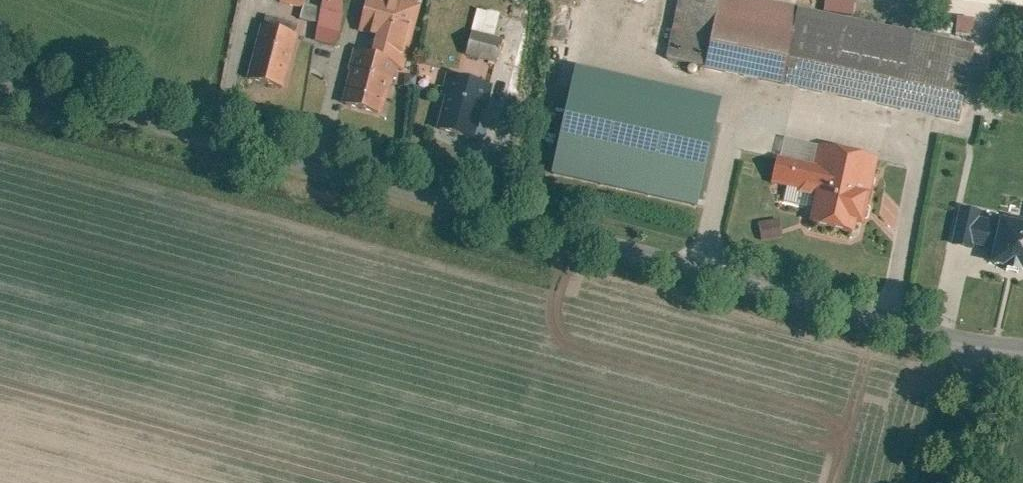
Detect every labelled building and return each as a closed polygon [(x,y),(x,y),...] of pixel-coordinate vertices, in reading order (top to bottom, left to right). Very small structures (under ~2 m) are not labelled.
[(325,10),(348,16),(353,0),(326,0),(325,10)] [(362,29),(381,34),(375,57),(396,63),(408,66),(424,5),(419,4),(404,0),(370,0),(362,29)] [(670,59),(711,68),(726,0),(682,0),(670,59)] [(756,0),(726,0),(711,68),(786,84),(802,9),(756,0)] [(503,14),(482,8),(476,31),(496,37),(503,14)] [(786,84),(961,120),(977,46),(802,9),(786,84)] [(319,40),(341,45),(348,16),(325,10),(319,40)] [(251,78),(286,88),(300,34),(265,25),(251,78)] [(469,56),(497,64),(503,39),(496,37),(476,31),(469,56)] [(345,105),(383,115),(396,63),(375,57),(358,52),(345,105)] [(558,175),(698,209),(724,102),(583,68),(558,175)] [(441,129),(480,139),(495,88),(456,77),(441,129)] [(811,226),(862,238),(880,159),(829,147),(824,167),(782,157),(776,184),(818,193),(811,226)] [(981,203),(965,200),(956,245),(972,248),(973,243),(978,216),(981,203)] [(1022,272),(1022,217),(1006,214),(1005,221),(978,216),(973,243),(999,249),(996,267),(1022,272)] [(780,237),(778,219),(757,222),(759,239),(780,237)]
